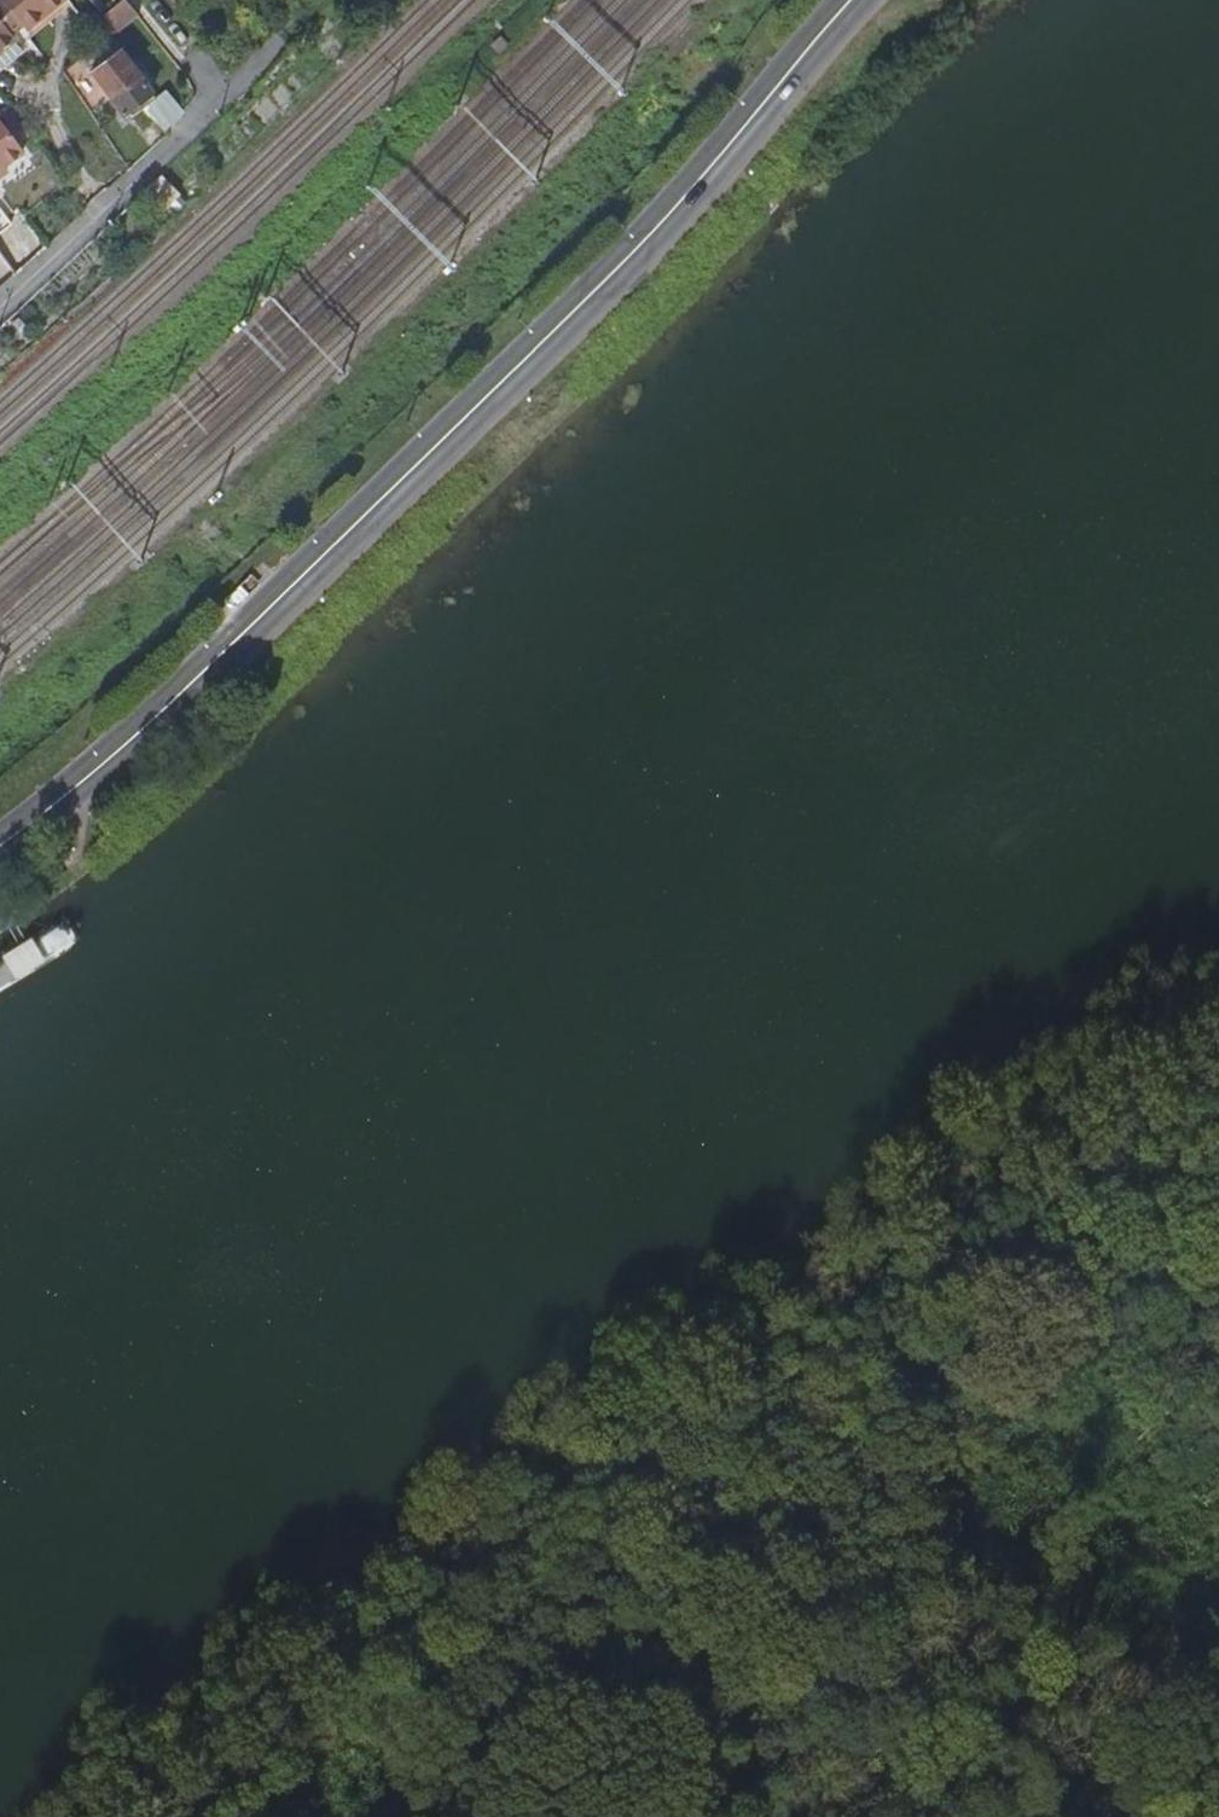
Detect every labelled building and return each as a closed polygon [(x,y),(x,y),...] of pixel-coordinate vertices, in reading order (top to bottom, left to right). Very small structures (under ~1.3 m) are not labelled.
[(18,39),(30,29),(7,0),(0,0),(0,15),(18,39)] [(30,29),(67,0),(7,0),(30,29)] [(135,17),(122,1),(100,18),(115,38),(135,17)] [(18,39),(0,15),(0,53),(18,39)] [(95,67),(110,88),(126,109),(141,99),(152,90),(121,46),(94,65),(95,67)] [(100,95),(110,88),(95,67),(84,75),(100,95)] [(157,96),(152,90),(141,99),(145,104),(157,96)] [(23,144),(0,111),(0,160),(23,144)] [(12,216),(0,198),(0,224),(12,216)]
